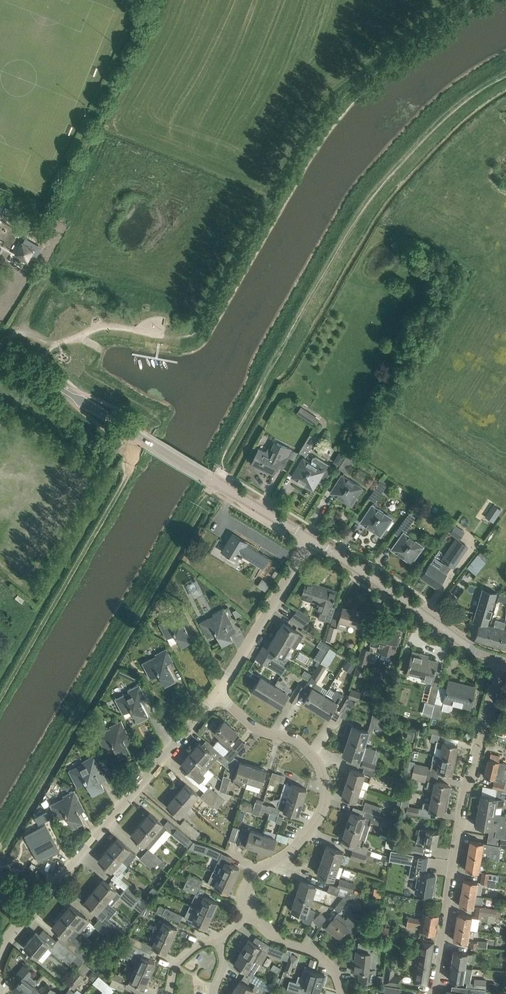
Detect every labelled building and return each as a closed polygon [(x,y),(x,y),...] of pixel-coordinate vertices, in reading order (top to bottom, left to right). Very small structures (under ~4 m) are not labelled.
[(21,240),(15,252),(26,258),(33,246),(21,240)] [(307,412),(303,418),(315,426),(319,420),(307,412)] [(299,452),(306,456),(317,437),(310,433),(299,452)] [(264,451),(259,448),(251,464),(273,474),(276,466),(282,469),(288,457),(292,449),(275,441),(272,448),(267,446),(264,451)] [(338,468),(345,472),(353,459),(346,455),(338,468)] [(302,482),(300,485),(303,483),(313,488),(310,486),(314,480),(319,483),(322,482),(323,481),(326,478),(329,474),(330,471),(331,466),(330,465),(329,464),(316,457),(315,457),(314,457),(310,462),(302,458),(292,476),(302,482)] [(330,492),(350,505),(362,487),(342,474),(330,492)] [(368,498),(375,502),(387,484),(380,480),(368,498)] [(493,503),(487,516),(496,521),(503,508),(493,503)] [(360,522),(380,535),(392,518),(372,504),(360,522)] [(391,549),(411,563),(423,546),(404,532),(416,517),(409,512),(394,533),(399,537),(391,549)] [(449,533),(458,539),(464,531),(455,525),(449,533)] [(257,566),(262,569),(268,558),(246,544),(247,543),(232,534),(222,551),(236,560),(240,554),(258,565),(257,566)] [(421,577),(437,588),(446,574),(451,566),(453,567),(467,546),(456,539),(442,560),(445,562),(440,570),(430,563),(421,577)] [(468,568),(475,574),(490,556),(482,550),(468,568)] [(270,583),(263,579),(259,586),(265,591),(270,583)] [(306,582),(301,597),(311,600),(316,602),(314,609),(320,611),(318,618),(326,621),(326,620),(331,621),(335,606),(332,605),(333,600),(334,598),(333,597),(336,591),(306,582)] [(482,588),(472,621),(479,623),(474,640),(505,649),(505,645),(505,628),(505,630),(503,629),(505,622),(495,619),(493,626),(487,624),(496,593),(482,588)] [(233,640),(224,623),(230,620),(226,611),(224,608),(212,614),(213,615),(208,618),(199,622),(202,629),(207,638),(208,637),(207,636),(215,632),(222,646),(233,640)] [(343,608),(337,627),(345,630),(347,623),(362,627),(366,612),(358,610),(357,609),(356,612),(343,608)] [(192,641),(184,624),(190,621),(185,612),(183,609),(171,615),(172,616),(159,623),(162,630),(167,638),(171,645),(179,641),(181,646),(192,641)] [(236,609),(232,611),(236,617),(242,614),(236,609)] [(293,615),(305,624),(310,617),(298,609),(293,615)] [(283,623),(275,636),(290,645),(290,644),(295,648),(303,635),(283,623)] [(330,625),(326,638),(334,641),(338,628),(337,628),(330,625)] [(391,660),(392,655),(395,644),(398,645),(400,637),(397,636),(397,634),(389,632),(390,632),(388,632),(387,634),(374,630),(370,644),(383,647),(381,652),(382,652),(380,658),(391,660)] [(267,640),(260,651),(273,659),(279,662),(283,655),(290,645),(275,636),(271,643),(267,640)] [(320,639),(316,645),(320,648),(326,652),(330,646),(324,642),(320,639)] [(155,656),(142,663),(150,678),(150,677),(158,673),(165,686),(176,680),(167,664),(173,661),(166,648),(155,654),(155,656)] [(355,674),(362,676),(370,650),(362,648),(355,674)] [(260,651),(255,659),(268,666),(281,674),(285,666),(279,663),(273,659),(260,651)] [(406,674),(422,678),(421,680),(432,683),(437,661),(421,657),(422,654),(412,651),(406,674)] [(318,666),(312,676),(318,679),(326,666),(320,662),(317,661),(315,664),(318,666)] [(252,691),(266,699),(274,685),(269,682),(261,677),(252,691)] [(274,685),(266,699),(279,707),(287,693),(289,690),(289,691),(290,691),(291,691),(291,690),(291,689),(291,688),(290,688),(289,687),(289,686),(283,679),(282,679),(280,681),(278,679),(274,685)] [(452,709),(453,703),(469,707),(474,687),(448,680),(443,701),(443,705),(434,703),(434,704),(431,716),(440,718),(442,710),(448,711),(452,709)] [(328,690),(315,682),(303,702),(316,710),(328,690)] [(115,699),(118,705),(123,714),(123,713),(131,709),(137,722),(148,716),(140,700),(146,697),(139,684),(128,690),(128,692),(115,699)] [(289,699),(295,703),(305,687),(298,684),(289,699)] [(346,704),(349,698),(336,690),(335,692),(329,688),(328,690),(316,710),(328,717),(337,702),(339,703),(337,707),(342,711),(346,704)] [(348,697),(359,701),(362,692),(350,689),(348,697)] [(427,702),(434,704),(434,703),(435,698),(437,691),(430,689),(427,702)] [(354,702),(349,698),(346,704),(351,708),(354,702)] [(370,739),(373,727),(381,729),(385,714),(373,711),(368,731),(362,729),(352,726),(347,741),(364,746),(366,738),(370,739)] [(104,750),(105,749),(112,745),(119,758),(130,752),(122,736),(127,733),(121,720),(109,726),(110,728),(96,735),(104,750)] [(218,740),(217,741),(228,750),(224,756),(230,761),(234,757),(234,756),(239,751),(228,742),(237,732),(224,721),(214,732),(220,738),(218,741),(218,740)] [(441,748),(439,756),(454,759),(457,745),(444,742),(445,736),(432,733),(430,740),(437,742),(436,747),(441,748)] [(210,753),(226,766),(230,761),(224,756),(213,746),(206,740),(201,745),(199,743),(190,753),(201,763),(210,753)] [(378,763),(372,761),(376,749),(364,746),(347,741),(343,754),(358,759),(356,765),(364,767),(375,771),(378,763)] [(207,769),(201,763),(190,753),(181,764),(198,779),(207,769)] [(484,776),(494,779),(494,777),(505,780),(505,781),(505,769),(505,763),(499,761),(500,756),(490,754),(489,759),(488,759),(484,776)] [(70,771),(73,777),(78,785),(78,784),(86,780),(93,794),(103,789),(95,772),(100,769),(94,756),(83,762),(83,764),(70,771)] [(454,759),(439,756),(437,764),(432,763),(431,768),(436,769),(436,771),(451,774),(454,759)] [(234,757),(230,761),(226,766),(231,771),(238,761),(234,757)] [(410,761),(408,769),(426,773),(428,766),(414,763),(415,762),(410,761)] [(248,781),(252,766),(239,762),(233,782),(246,787),(247,781),(248,781)] [(266,770),(252,766),(248,781),(261,785),(266,770)] [(351,769),(346,783),(359,788),(366,790),(371,776),(364,773),(351,769)] [(425,780),(426,773),(408,769),(404,790),(411,792),(412,788),(409,788),(411,778),(425,781),(425,780)] [(271,777),(268,783),(275,786),(277,780),(271,777)] [(430,796),(448,800),(451,787),(448,787),(448,784),(425,780),(425,781),(426,781),(425,787),(432,788),(430,796)] [(492,787),(496,788),(496,789),(503,790),(503,791),(505,791),(505,781),(505,780),(504,783),(493,781),(492,787)] [(60,786),(67,791),(70,786),(62,781),(60,786)] [(359,788),(346,783),(341,797),(355,801),(362,803),(364,797),(357,795),(359,788)] [(186,784),(176,795),(188,805),(189,805),(194,810),(201,802),(196,797),(198,794),(193,790),(186,784)] [(219,791),(226,793),(228,787),(221,784),(219,791)] [(291,784),(287,798),(302,803),(306,789),(291,784)] [(208,787),(204,792),(215,801),(215,806),(217,808),(224,800),(209,787),(208,787)] [(478,810),(493,813),(495,805),(502,806),(503,799),(501,799),(502,798),(505,799),(505,791),(503,791),(503,790),(496,789),(495,798),(480,795),(478,810)] [(63,796),(63,797),(50,804),(53,811),(58,820),(58,819),(58,818),(66,814),(72,828),(83,822),(75,805),(81,802),(74,790),(63,796)] [(404,790),(400,811),(406,812),(421,815),(422,809),(407,806),(408,802),(406,801),(407,796),(410,797),(411,792),(404,790)] [(204,792),(200,797),(213,808),(215,806),(215,801),(204,792)] [(188,805),(176,795),(167,805),(179,816),(188,805)] [(446,812),(448,800),(430,796),(429,803),(424,802),(422,809),(427,810),(442,814),(443,811),(446,812)] [(302,803),(287,798),(283,811),(298,816),(302,803)] [(255,801),(253,807),(260,809),(262,804),(255,801)] [(362,810),(365,810),(379,815),(382,807),(365,801),(362,810)] [(260,809),(253,807),(241,803),(240,808),(252,812),(252,813),(258,815),(260,809)] [(270,813),(277,815),(278,815),(281,808),(269,805),(268,806),(262,804),(260,809),(270,813)] [(379,815),(365,810),(363,816),(351,812),(346,826),(361,831),(364,823),(369,825),(370,822),(379,825),(383,817),(379,815)] [(501,838),(501,837),(505,838),(505,823),(505,819),(505,815),(493,813),(478,810),(475,825),(496,829),(495,837),(501,838)] [(46,811),(36,816),(40,822),(38,823),(39,825),(50,819),(46,811)] [(150,813),(140,824),(158,838),(167,828),(150,813)] [(201,835),(199,833),(200,832),(184,819),(180,824),(198,839),(201,835)] [(45,824),(28,833),(39,854),(36,856),(39,862),(49,857),(48,856),(51,855),(51,856),(60,851),(56,844),(55,845),(53,842),(55,842),(45,824)] [(158,838),(140,824),(131,834),(144,845),(144,844),(149,848),(149,849),(158,838)] [(55,826),(51,828),(57,840),(61,837),(55,826)] [(229,840),(235,842),(240,829),(233,826),(229,840)] [(354,844),(353,849),(366,854),(368,847),(363,845),(364,841),(358,839),(361,831),(346,826),(342,840),(354,844)] [(245,845),(258,849),(263,834),(243,827),(237,845),(244,847),(245,845)] [(172,833),(185,844),(190,839),(177,828),(172,833)] [(419,828),(416,842),(435,846),(438,832),(426,830),(419,828)] [(263,834),(258,849),(271,854),(276,838),(263,834)] [(117,838),(108,849),(120,860),(127,865),(136,854),(117,838)] [(480,857),(491,859),(494,844),(470,840),(467,855),(480,857)] [(401,850),(422,854),(423,847),(402,843),(401,850)] [(218,859),(221,853),(208,846),(205,853),(218,859)] [(326,846),(321,860),(338,866),(343,852),(326,846)] [(149,848),(144,854),(156,865),(161,859),(149,849),(149,848)] [(121,871),(127,865),(120,860),(108,849),(99,860),(117,876),(121,871)] [(366,854),(353,849),(350,857),(363,861),(366,854)] [(367,854),(376,857),(388,860),(389,856),(380,853),(380,855),(376,854),(376,852),(368,849),(367,854)] [(425,873),(428,857),(391,850),(389,860),(411,864),(409,877),(417,879),(415,892),(431,895),(431,894),(434,894),(435,888),(432,887),(435,874),(425,873)] [(156,865),(144,854),(140,859),(152,870),(156,865)] [(480,857),(467,855),(465,869),(478,872),(480,857)] [(213,870),(220,873),(220,874),(233,880),(239,868),(225,862),(218,859),(213,870)] [(338,866),(321,860),(317,873),(334,879),(338,866)] [(213,870),(207,883),(228,892),(233,880),(220,874),(220,873),(213,870)] [(189,874),(186,881),(200,887),(203,880),(189,874)] [(339,878),(337,886),(348,891),(352,892),(354,884),(339,878)] [(103,880),(94,890),(111,905),(112,905),(121,895),(120,894),(116,890),(103,880)] [(463,880),(461,893),(475,895),(477,882),(463,880)] [(200,887),(186,881),(183,888),(195,893),(201,896),(202,896),(204,889),(200,887)] [(301,881),(296,896),(311,901),(313,893),(320,895),(322,889),(315,887),(315,886),(301,881)] [(124,889),(137,900),(141,895),(128,884),(124,889)] [(327,891),(343,896),(348,891),(337,886),(330,884),(327,891)] [(124,889),(120,894),(121,895),(133,905),(136,901),(137,900),(124,889)] [(94,890),(85,901),(102,916),(102,915),(111,905),(94,890)] [(348,891),(343,896),(334,908),(339,912),(349,900),(351,902),(357,894),(352,892),(348,891)] [(212,914),(217,902),(202,896),(201,896),(195,893),(190,905),(198,908),(212,914)] [(475,895),(461,893),(459,905),(473,908),(474,903),(482,904),(483,896),(475,895)] [(311,901),(296,896),(291,910),(305,915),(303,920),(311,923),(315,911),(308,908),(311,901)] [(71,905),(61,916),(80,931),(81,930),(89,921),(71,905)] [(190,905),(185,917),(207,926),(212,914),(198,908),(190,905)] [(153,931),(156,932),(155,934),(171,940),(177,928),(161,921),(163,915),(162,914),(145,906),(140,912),(158,921),(156,926),(153,931)] [(477,906),(475,913),(495,916),(500,917),(501,911),(496,910),(496,909),(477,906)] [(165,908),(162,914),(163,915),(179,923),(182,916),(165,908)] [(420,931),(435,933),(439,914),(423,912),(422,920),(408,917),(407,923),(421,925),(420,931)] [(313,921),(319,926),(326,918),(320,913),(317,916),(313,921)] [(326,928),(339,938),(342,933),(350,939),(362,923),(350,914),(345,920),(337,913),(326,928)] [(495,916),(475,913),(475,917),(480,918),(480,920),(494,923),(495,916)] [(457,914),(455,927),(469,929),(471,916),(457,914)] [(112,924),(102,915),(102,916),(97,920),(107,929),(112,924)] [(61,916),(52,926),(62,935),(69,940),(65,945),(77,955),(81,949),(78,947),(71,941),(75,937),(80,931),(61,916)] [(107,929),(97,920),(93,925),(103,934),(107,929)] [(371,934),(387,937),(389,928),(372,925),(371,934)] [(469,929),(455,927),(453,940),(467,942),(469,929)] [(166,952),(171,940),(155,934),(156,932),(153,931),(152,931),(149,938),(155,940),(152,946),(166,952)] [(36,932),(24,946),(37,957),(42,951),(46,946),(49,943),(39,935),(36,932)] [(131,935),(127,943),(140,949),(144,941),(131,935)] [(261,948),(261,947),(248,939),(241,952),(259,964),(260,963),(261,963),(268,952),(267,951),(261,948)] [(414,984),(427,986),(434,941),(421,939),(414,984)] [(57,940),(52,946),(64,956),(65,955),(72,961),(72,960),(79,965),(83,961),(76,955),(77,955),(65,945),(64,946),(57,940)] [(352,963),(351,971),(360,972),(359,980),(374,982),(375,973),(375,969),(371,969),(368,969),(370,953),(369,953),(369,951),(370,944),(358,942),(357,951),(356,951),(355,958),(355,963),(352,963)] [(134,967),(135,968),(149,973),(151,974),(154,968),(152,967),(154,962),(138,954),(140,949),(127,943),(122,953),(127,955),(136,963),(134,967)] [(280,958),(283,951),(269,945),(267,951),(268,952),(280,958)] [(453,951),(451,965),(465,967),(466,960),(473,961),(474,955),(467,953),(453,951)] [(259,964),(241,952),(234,963),(247,972),(244,977),(248,979),(252,973),(253,974),(259,964)] [(287,963),(295,966),(298,958),(290,954),(287,963)] [(394,975),(395,965),(387,964),(385,983),(399,985),(401,976),(394,975)] [(32,972),(23,965),(15,975),(20,979),(12,988),(20,993),(26,993),(33,986),(36,981),(29,975),(32,972)] [(470,976),(471,969),(465,967),(451,965),(448,979),(460,981),(462,981),(469,982),(470,976)] [(149,973),(135,968),(128,984),(139,989),(141,985),(143,986),(145,982),(147,983),(151,974),(149,973)] [(303,968),(301,977),(306,978),(304,985),(289,981),(287,989),(304,993),(305,993),(309,993),(310,989),(319,992),(322,983),(324,984),(326,977),(324,976),(324,974),(303,968)] [(66,982),(74,988),(84,976),(76,970),(66,982)] [(263,989),(268,992),(271,987),(264,982),(265,981),(253,974),(252,973),(248,979),(261,987),(263,989)] [(126,984),(112,978),(109,985),(116,988),(123,991),(126,984)] [(474,979),(473,987),(479,988),(486,988),(486,980),(474,979)] [(232,992),(235,993),(250,993),(253,989),(239,980),(232,992)] [(26,993),(53,993),(55,992),(46,984),(44,987),(42,986),(38,991),(33,986),(26,993)] [(109,985),(102,993),(101,992),(100,993),(110,993),(116,988),(109,985)] [(412,992),(401,991),(402,988),(384,985),(383,993),(411,993),(412,992)]
